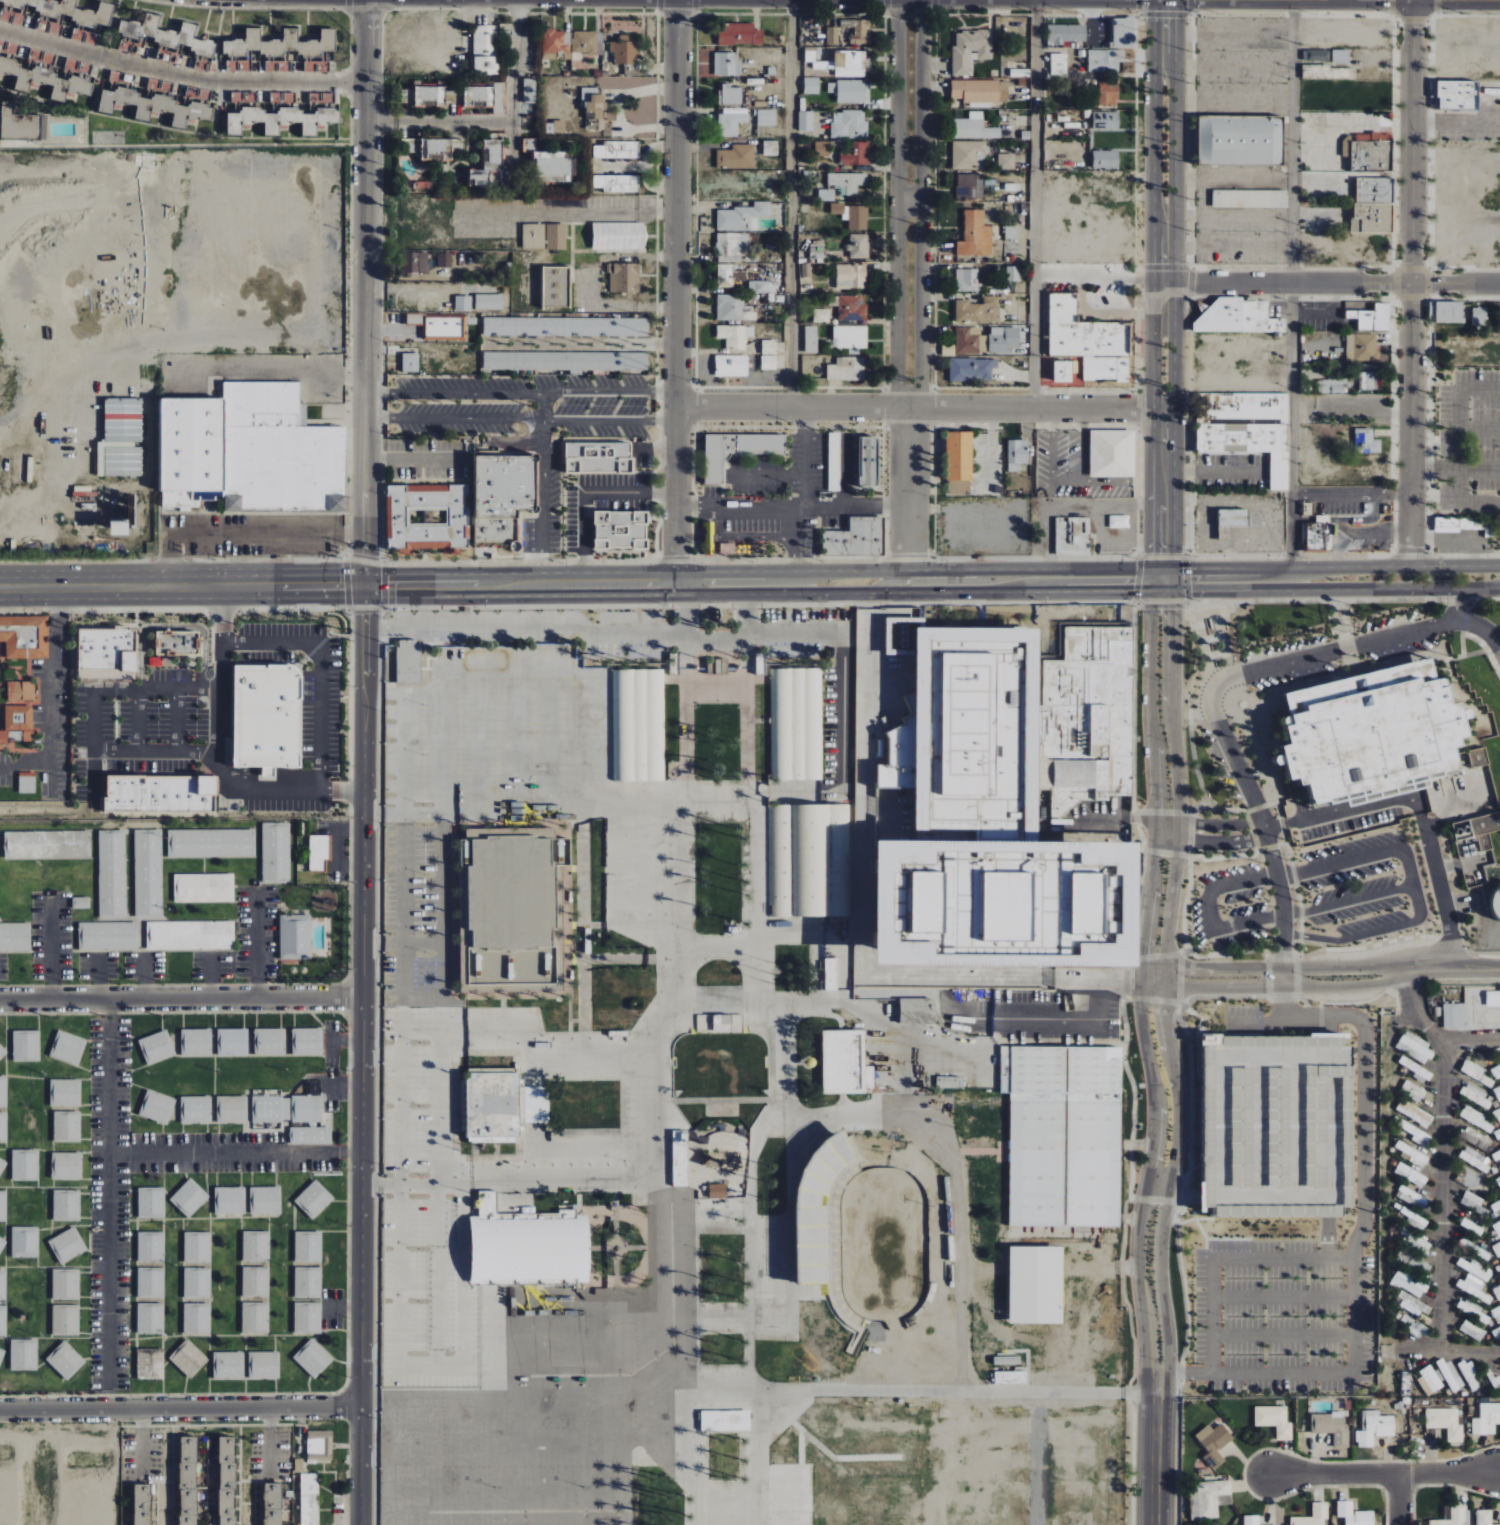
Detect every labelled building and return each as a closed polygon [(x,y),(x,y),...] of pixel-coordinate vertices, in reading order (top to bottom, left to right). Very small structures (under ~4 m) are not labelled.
[(59,34),(63,28),(70,33),(69,39),(96,44),(98,33),(67,27),(68,19),(107,28),(112,4),(98,1),(96,12),(74,7),(75,0),(59,0),(58,2),(49,0),(0,0),(0,8),(1,8),(0,10),(0,21),(59,34)] [(211,57),(213,42),(193,39),(195,24),(180,22),(179,33),(157,30),(159,15),(144,13),(143,22),(119,20),(117,36),(192,45),(191,55),(211,57)] [(1135,48),(1135,18),(1113,19),(1114,49),(1135,48)] [(871,20),(841,20),(841,27),(852,27),(851,44),(870,44),(871,20)] [(718,46),(763,45),(763,30),(755,30),(755,23),(718,24),(718,46)] [(474,25),(473,74),(497,74),(497,25),(474,25)] [(1047,45),(1064,45),(1064,41),(1085,41),(1086,25),(1048,25),(1047,45)] [(840,27),(827,26),(827,44),(839,44),(840,27)] [(334,29),(320,29),(320,41),(298,41),(298,29),(282,29),(282,40),(260,40),(260,28),(245,28),(245,40),(222,40),(222,55),(236,59),(236,70),(249,70),(252,62),(265,62),(265,71),(290,71),(290,61),(297,61),(304,63),(304,72),(328,72),(328,61),(322,59),(325,51),(334,51),(334,29)] [(542,29),(543,59),(560,59),(570,59),(570,44),(564,44),(564,29),(542,29)] [(953,45),(952,76),(970,76),(971,59),(992,60),(993,31),(956,30),(956,45),(953,45)] [(603,54),(603,32),(573,31),(572,54),(603,54)] [(133,53),(136,43),(120,39),(118,50),(133,53)] [(9,54),(8,56),(15,58),(18,44),(0,40),(0,53),(9,54)] [(610,53),(614,53),(614,63),(636,64),(637,42),(610,41),(610,53)] [(4,73),(16,76),(13,90),(27,93),(29,85),(40,83),(52,86),(49,100),(90,93),(92,81),(90,71),(92,64),(63,57),(66,76),(32,68),(31,68),(29,59),(52,65),(55,54),(30,48),(27,61),(9,57),(0,59),(0,74),(4,73)] [(151,57),(178,64),(180,55),(153,48),(151,57)] [(1136,62),(1124,62),(1125,50),(1089,49),(1088,72),(1119,72),(1119,63),(1123,63),(1123,72),(1136,73),(1136,62)] [(1350,52),(1334,50),(1332,60),(1348,62),(1350,52)] [(834,51),(835,77),(866,76),(866,51),(834,51)] [(714,76),(740,76),(741,53),(715,52),(714,76)] [(1067,54),(1051,53),(1051,75),(1067,75),(1067,54)] [(599,89),(621,89),(621,77),(599,77),(599,89)] [(819,94),(820,78),(805,77),(804,94),(819,94)] [(524,103),(535,103),(536,79),(524,79),(524,103)] [(837,102),(869,102),(869,81),(828,81),(828,92),(837,92),(837,102)] [(951,81),(951,99),(963,99),(963,104),(971,104),(971,107),(980,107),(980,103),(1008,103),(1008,81),(951,81)] [(1118,106),(1118,81),(1098,81),(1097,105),(1118,106)] [(1479,81),(1438,81),(1438,110),(1479,110),(1479,81)] [(463,87),(463,107),(493,107),(493,113),(504,113),(504,83),(493,83),(493,87),(463,87)] [(742,105),(742,87),(732,88),(732,84),(720,84),(720,105),(742,105)] [(184,100),(149,96),(149,94),(116,90),(116,92),(101,90),(98,112),(112,114),(113,103),(136,105),(134,119),(148,121),(150,109),(173,112),(171,127),(185,129),(187,117),(211,120),(213,105),(195,103),(197,87),(186,86),(184,100)] [(444,86),(412,87),(413,89),(402,90),(402,98),(414,98),(414,107),(444,107),(444,86)] [(604,92),(582,91),(582,108),(586,108),(586,129),(603,130),(604,92)] [(231,102),(254,102),(255,92),(231,92),(231,102)] [(295,102),(294,92),(270,93),(270,103),(283,103),(295,102)] [(46,140),(47,118),(40,117),(40,115),(14,115),(15,102),(1,102),(0,127),(0,139),(46,140)] [(340,109),(315,108),(315,114),(301,114),(301,107),(279,107),(279,113),(264,113),(264,107),(241,107),(241,113),(227,113),(227,135),(241,135),(241,122),(264,122),(264,135),(279,136),(279,122),(302,122),(301,135),(315,135),(316,123),(339,124),(340,109)] [(776,126),(776,110),(758,109),(757,126),(776,126)] [(813,112),(799,111),(799,131),(813,131),(813,112)] [(865,111),(832,111),(832,138),(868,138),(868,120),(864,120),(865,111)] [(953,138),(1000,138),(1000,128),(984,127),(984,112),(969,112),(969,119),(954,119),(953,138)] [(1120,112),(1093,112),(1093,130),(1119,131),(1120,112)] [(738,123),(748,123),(749,114),(718,114),(718,136),(738,137),(738,123)] [(1283,165),(1283,116),(1198,116),(1198,165),(1283,165)] [(546,121),(545,133),(565,134),(566,121),(546,121)] [(1351,171),(1392,172),(1392,135),(1343,134),(1343,157),(1351,157),(1351,171)] [(536,138),(523,138),(523,150),(536,150),(536,138)] [(468,185),(488,186),(488,170),(500,171),(501,140),(482,140),(481,170),(469,170),(468,185)] [(594,145),(593,158),(639,159),(640,142),(604,141),(604,146),(594,145)] [(763,156),(777,156),(778,141),(764,141),(763,156)] [(815,142),(815,156),(830,156),(829,141),(815,142)] [(985,141),(952,142),(953,170),(985,169),(985,141)] [(870,165),(870,142),(849,142),(849,150),(840,150),(840,164),(870,165)] [(716,149),(716,168),(754,168),(754,144),(732,144),(732,149),(716,149)] [(1119,151),(1093,150),(1093,168),(1119,169),(1119,151)] [(564,152),(533,151),(533,181),(571,181),(571,158),(564,158),(564,152)] [(998,169),(1015,169),(1015,154),(998,154),(998,169)] [(867,174),(828,173),(828,187),(841,187),(841,196),(857,196),(857,185),(867,185),(867,174)] [(639,176),(594,175),(593,188),(603,188),(602,192),(639,192),(639,176)] [(983,175),(957,175),(957,199),(984,199),(983,175)] [(1394,233),(1393,178),(1354,178),(1355,233),(1394,233)] [(161,197),(185,198),(185,187),(169,187),(169,182),(161,182),(161,197)] [(835,202),(835,190),(819,189),(818,201),(835,202)] [(1287,190),(1213,190),(1213,208),(1287,208),(1287,190)] [(716,209),(717,231),(751,230),(751,217),(770,217),(770,201),(753,201),(753,208),(716,209)] [(845,203),(831,203),(830,216),(849,217),(849,230),(868,231),(868,206),(845,206),(845,203)] [(984,210),(965,210),(964,242),(957,241),(957,255),(992,256),(993,226),(984,226),(984,210)] [(592,250),(644,250),(644,223),(592,223),(592,250)] [(523,250),(545,249),(545,224),(522,224),(523,250)] [(566,224),(547,224),(547,250),(566,250),(566,224)] [(1020,239),(1020,225),(1005,225),(1005,240),(1020,239)] [(749,234),(717,233),(717,256),(748,256),(749,234)] [(869,258),(869,235),(849,235),(849,259),(869,258)] [(402,277),(411,277),(411,274),(428,274),(428,253),(402,252),(402,277)] [(451,253),(437,253),(438,268),(452,267),(451,253)] [(609,292),(639,293),(640,264),(609,263),(609,292)] [(734,287),(733,264),(717,265),(718,288),(734,287)] [(866,289),(866,265),(836,265),(836,289),(866,289)] [(542,307),(569,307),(569,267),(542,267),(542,307)] [(1019,282),(1020,267),(1007,267),(1007,282),(1019,282)] [(978,270),(957,269),(956,291),(978,292),(978,270)] [(775,293),(775,281),(749,281),(749,293),(775,293)] [(498,309),(499,292),(477,292),(476,309),(498,309)] [(1050,355),(1084,356),(1083,381),(1129,381),(1129,357),(1131,357),(1131,323),(1077,323),(1077,293),(1050,293),(1050,355)] [(717,320),(743,320),(744,295),(717,295),(717,320)] [(858,295),(838,296),(838,322),(867,321),(867,304),(858,304),(858,295)] [(1000,322),(999,296),(984,296),(984,304),(970,304),(970,300),(955,300),(956,323),(1000,322)] [(1244,331),(1243,297),(1212,297),(1213,317),(1193,317),(1193,333),(1244,331)] [(1463,302),(1429,302),(1430,323),(1463,322),(1463,302)] [(1357,330),(1389,331),(1390,304),(1374,303),(1374,311),(1346,311),(1346,319),(1357,319),(1357,330)] [(1486,308),(1473,308),(1473,323),(1486,323),(1486,308)] [(830,323),(830,309),(813,309),(813,323),(830,323)] [(406,324),(423,325),(423,315),(407,314),(406,324)] [(466,317),(424,316),(424,340),(466,341),(466,317)] [(484,336),(648,336),(648,317),(483,318),(484,336)] [(726,350),(746,350),(746,336),(754,336),(754,326),(717,326),(717,339),(726,338),(726,350)] [(805,354),(818,354),(818,327),(805,326),(805,354)] [(867,326),(834,326),(833,348),(867,348),(867,326)] [(981,328),(956,328),(956,354),(987,354),(987,335),(981,335),(981,328)] [(1334,356),(1346,357),(1346,361),(1377,362),(1378,334),(1346,333),(1346,337),(1334,337),(1334,356)] [(777,355),(777,340),(762,341),(762,355),(777,355)] [(648,352),(499,352),(483,352),(483,371),(648,371),(648,352)] [(418,373),(419,354),(403,353),(402,372),(418,373)] [(748,356),(715,355),(715,376),(748,376),(748,356)] [(777,356),(761,356),(762,370),(777,370),(777,356)] [(864,357),(836,357),(836,364),(827,364),(827,380),(864,381),(864,357)] [(992,368),(998,369),(998,359),(950,358),(950,382),(992,382),(992,368)] [(1359,390),(1377,390),(1376,372),(1359,372),(1359,390)] [(1318,393),(1345,393),(1345,379),(1318,380),(1318,393)] [(160,399),(159,510),(191,510),(191,507),(200,507),(200,500),(225,500),(225,509),(329,510),(329,507),(345,508),(346,427),(306,427),(307,404),(299,404),(300,383),(223,382),(223,400),(160,399)] [(1196,452),(1270,452),(1270,490),(1288,490),(1288,393),(1197,393),(1196,452)] [(141,398),(104,399),(104,442),(142,442),(141,398)] [(1381,453),(1381,440),(1373,440),(1373,429),(1355,429),(1355,453),(1381,453)] [(1135,430),(1090,431),(1090,477),(1135,477),(1135,430)] [(946,494),(971,494),(972,432),(947,432),(946,494)] [(828,491),(840,491),(840,433),(829,433),(828,491)] [(785,435),(705,434),(705,484),(724,485),(724,453),(785,454),(785,435)] [(877,487),(878,437),(859,437),(858,486),(877,487)] [(1008,472),(1018,472),(1018,463),(1025,463),(1025,440),(1008,440),(1008,472)] [(632,444),(565,443),(565,473),(631,473),(632,444)] [(1,447),(2,485),(24,484),(23,447),(1,447)] [(474,545),(499,545),(499,520),(517,520),(517,508),(533,508),(533,456),(474,456),(474,545)] [(386,486),(387,554),(414,553),(414,549),(443,549),(443,555),(460,555),(460,549),(468,549),(468,496),(468,485),(386,486)] [(92,487),(74,486),(73,496),(92,497),(92,487)] [(131,508),(124,508),(124,527),(132,527),(131,508)] [(1218,510),(1219,541),(1232,540),(1231,527),(1248,526),(1248,510),(1218,510)] [(646,512),(594,512),(594,549),(646,549),(646,512)] [(1109,529),(1129,528),(1129,516),(1109,516),(1109,529)] [(822,531),(822,556),(884,557),(884,517),(850,517),(850,531),(822,531)] [(1435,531),(1488,532),(1488,518),(1435,518),(1435,531)] [(106,536),(124,536),(125,522),(107,522),(106,536)] [(1333,550),(1332,523),(1303,524),(1304,550),(1333,550)] [(0,617),(0,643),(6,643),(6,660),(48,659),(48,616),(0,617)] [(1130,796),(1135,669),(1132,669),(1134,628),(1065,626),(1064,661),(1043,660),(1042,707),(1036,706),(1035,740),(1043,740),(1042,759),(1053,759),(1051,818),(1064,819),(1064,802),(1108,804),(1108,795),(1130,796)] [(77,628),(77,680),(135,679),(135,628),(77,628)] [(1036,629),(914,628),(913,830),(978,830),(978,821),(1000,822),(999,829),(1018,829),(1019,738),(1036,738),(1036,629)] [(195,654),(196,632),(153,631),(153,654),(195,654)] [(420,640),(397,641),(397,684),(421,684),(420,640)] [(1279,693),(1427,656),(1432,679),(1439,677),(1446,703),(1454,701),(1456,709),(1464,707),(1465,710),(1467,709),(1468,714),(1466,715),(1466,717),(1459,719),(1463,735),(1454,737),(1456,746),(1449,748),(1455,772),(1423,780),(1425,786),(1341,807),(1339,801),(1308,809),(1302,784),(1295,786),(1293,779),(1284,781),(1280,764),(1272,766),(1272,764),(1270,764),(1269,758),(1270,758),(1270,756),(1277,754),(1275,746),(1284,743),(1277,716),(1285,715),(1279,693)] [(715,660),(715,675),(727,674),(727,660),(715,660)] [(232,768),(262,768),(261,778),(274,778),(274,768),(300,769),(301,666),(233,666),(232,768)] [(822,669),(772,669),(773,781),(823,780),(822,669)] [(665,782),(665,670),(615,670),(615,782),(665,782)] [(35,702),(35,682),(7,682),(7,701),(35,702)] [(4,706),(5,730),(0,730),(0,741),(33,741),(33,706),(4,706)] [(877,787),(903,788),(904,730),(889,730),(888,766),(877,766),(877,787)] [(1471,768),(1488,765),(1485,748),(1468,751),(1471,768)] [(35,793),(35,773),(18,773),(18,793),(35,793)] [(214,812),(215,777),(105,776),(104,811),(214,812)] [(1022,832),(1035,832),(1035,790),(1022,790),(1022,832)] [(770,918),(841,918),(841,896),(847,896),(847,873),(841,873),(840,822),(850,822),(850,806),(769,806),(770,918)] [(1493,849),(1489,833),(1499,831),(1499,814),(1452,823),(1456,841),(1477,837),(1480,852),(1493,849)] [(291,884),(290,823),(262,823),(263,884),(291,884)] [(255,829),(168,830),(168,858),(255,857),(255,829)] [(90,831),(4,832),(5,860),(90,859),(90,831)] [(127,916),(126,831),(98,832),(99,917),(127,916)] [(134,831),(135,915),(163,915),(162,831),(134,831)] [(309,871),(325,871),(325,860),(330,860),(330,836),(310,836),(309,871)] [(1133,846),(996,845),(870,845),(870,894),(887,894),(887,877),(893,877),(894,868),(929,868),(929,855),(1073,856),(1073,869),(1110,869),(1110,879),(1116,879),(1115,938),(1109,938),(1109,948),(1073,948),(1073,960),(1061,960),(1061,971),(1132,971),(1133,846)] [(234,874),(174,875),(174,903),(234,902),(234,874)] [(904,936),(936,937),(937,877),(905,876),(904,936)] [(977,877),(976,944),(1025,945),(1026,877),(977,877)] [(1064,938),(1096,938),(1098,878),(1065,877),(1064,938)] [(90,909),(90,898),(73,898),(73,909),(90,909)] [(946,912),(939,912),(938,942),(945,942),(946,912)] [(280,960),(311,960),(312,915),(280,915),(280,960)] [(870,970),(938,970),(938,959),(929,959),(929,946),(893,946),(893,936),(887,936),(887,920),(870,920),(870,970)] [(147,950),(235,949),(234,921),(146,922),(147,950)] [(138,922),(78,923),(79,952),(138,951),(138,922)] [(31,952),(30,923),(0,923),(0,953),(31,952)] [(837,991),(837,959),(825,959),(825,991),(837,991)] [(998,960),(998,969),(1008,970),(1008,961),(998,960)] [(1486,990),(1487,1006),(1499,1006),(1499,989),(1486,990)] [(212,1056),(211,1028),(181,1029),(181,1057),(212,1056)] [(248,1056),(247,1028),(217,1029),(217,1056),(248,1056)] [(254,1056),(284,1057),(285,1029),(254,1028),(254,1056)] [(292,1028),(292,1055),(323,1056),(323,1029),(292,1028)] [(864,1029),(822,1030),(823,1093),(866,1092),(866,1088),(874,1088),(874,1066),(865,1066),(864,1029)] [(41,1031),(13,1030),(13,1061),(40,1062),(41,1031)] [(87,1040),(57,1030),(49,1056),(78,1065),(87,1040)] [(139,1038),(145,1064),(175,1057),(168,1030),(139,1038)] [(1436,1048),(1405,1031),(1396,1047),(1427,1064),(1436,1048)] [(1121,1047),(1010,1046),(1010,1053),(1001,1053),(1001,1092),(1010,1092),(1009,1226),(1120,1226),(1121,1047)] [(1428,1083),(1433,1072),(1401,1057),(1398,1063),(1415,1071),(1413,1076),(1428,1083)] [(1230,1186),(1247,1186),(1247,1164),(1241,1164),(1242,1143),(1247,1143),(1247,1109),(1245,1109),(1245,1102),(1241,1102),(1241,1087),(1247,1087),(1247,1067),(1231,1066),(1230,1186)] [(1267,1186),(1300,1186),(1300,1173),(1288,1173),(1289,1097),(1283,1097),(1284,1067),(1268,1066),(1267,1186)] [(518,1068),(466,1068),(466,1142),(500,1142),(518,1142),(518,1068)] [(50,1107),(81,1107),(80,1079),(50,1079),(50,1107)] [(523,1123),(548,1122),(548,1086),(523,1087),(523,1123)] [(176,1099),(147,1089),(138,1115),(167,1125),(176,1099)] [(324,1096),(291,1095),(291,1122),(323,1123),(324,1096)] [(210,1096),(180,1097),(181,1124),(211,1123),(210,1096)] [(216,1096),(217,1124),(249,1123),(248,1096),(216,1096)] [(252,1129),(283,1129),(283,1119),(290,1119),(290,1096),(252,1096),(252,1129)] [(1489,1109),(1491,1101),(1477,1096),(1475,1104),(1489,1109)] [(1315,1099),(1306,1099),(1305,1149),(1312,1149),(1313,1144),(1314,1144),(1315,1099)] [(1395,1111),(1429,1127),(1434,1115),(1401,1100),(1395,1111)] [(1459,1116),(1490,1133),(1494,1127),(1483,1121),(1486,1116),(1465,1105),(1459,1116)] [(54,1142),(81,1142),(81,1111),(54,1111),(54,1142)] [(1398,1127),(1414,1134),(1412,1140),(1426,1146),(1431,1134),(1400,1121),(1398,1127)] [(290,1144),(331,1144),(331,1126),(289,1127),(290,1144)] [(688,1186),(688,1130),(673,1130),(674,1186),(688,1186)] [(796,1283),(828,1282),(826,1206),(821,1206),(821,1196),(831,1195),(830,1176),(857,1163),(860,1162),(860,1151),(853,1152),(842,1131),(796,1156),(796,1283)] [(1423,1168),(1429,1158),(1410,1148),(1408,1151),(1405,1149),(1401,1156),(1423,1168)] [(39,1149),(11,1150),(12,1181),(40,1180),(39,1149)] [(1496,1163),(1499,1161),(1499,1162),(1499,1149),(1491,1154),(1496,1163)] [(82,1153),(52,1152),(51,1179),(81,1180),(82,1153)] [(1394,1172),(1423,1188),(1428,1178),(1400,1162),(1394,1172)] [(1305,1185),(1325,1186),(1326,1173),(1319,1173),(1319,1166),(1305,1165),(1305,1185)] [(210,1196),(190,1178),(169,1200),(189,1218),(210,1196)] [(294,1201),(314,1220),(335,1198),(315,1179),(294,1201)] [(726,1183),(708,1184),(709,1198),(726,1198),(726,1183)] [(138,1218),(166,1218),(166,1187),(138,1188),(138,1218)] [(215,1187),(214,1213),(245,1214),(246,1187),(215,1187)] [(250,1214),(282,1214),(282,1187),(250,1187),(250,1214)] [(53,1220),(80,1221),(81,1190),(54,1189),(53,1220)] [(471,1284),(498,1283),(498,1280),(578,1278),(578,1282),(589,1282),(587,1215),(576,1215),(576,1210),(550,1211),(550,1218),(497,1220),(496,1191),(476,1191),(477,1216),(469,1216),(471,1284)] [(1483,1200),(1466,1191),(1459,1204),(1486,1217),(1489,1211),(1480,1206),(1483,1200)] [(1397,1218),(1424,1230),(1429,1220),(1402,1207),(1397,1218)] [(12,1257),(39,1257),(39,1226),(12,1226),(12,1257)] [(87,1251),(76,1227),(48,1239),(59,1264),(87,1251)] [(1426,1254),(1432,1243),(1406,1230),(1400,1241),(1426,1254)] [(137,1262),(165,1262),(165,1232),(138,1231),(137,1262)] [(184,1262),(211,1262),(212,1232),(185,1231),(184,1262)] [(243,1260),(270,1261),(271,1231),(243,1231),(243,1260)] [(295,1231),(295,1262),(322,1262),(322,1232),(295,1231)] [(1496,1256),(1499,1254),(1499,1240),(1491,1244),(1496,1256)] [(1063,1246),(1009,1245),(1009,1323),(1062,1323),(1063,1246)] [(1491,1256),(1478,1246),(1474,1252),(1486,1262),(1491,1256)] [(1464,1260),(1460,1269),(1488,1281),(1490,1275),(1480,1271),(1482,1267),(1464,1260)] [(165,1267),(138,1267),(137,1298),(165,1299),(165,1267)] [(184,1299),(212,1298),(211,1267),(184,1267),(184,1299)] [(270,1267),(243,1267),(242,1297),(269,1298),(270,1267)] [(322,1267),(295,1267),(294,1298),(322,1298),(322,1267)] [(53,1300),(80,1299),(79,1269),(52,1269),(53,1300)] [(1489,1302),(1492,1298),(1480,1291),(1484,1283),(1468,1274),(1461,1287),(1489,1302)] [(1421,1310),(1428,1314),(1432,1308),(1401,1290),(1398,1296),(1403,1299),(1399,1306),(1418,1316),(1421,1310)] [(270,1302),(242,1302),(242,1333),(270,1334),(270,1302)] [(295,1334),(322,1334),(321,1302),(294,1302),(295,1334)] [(137,1333),(164,1334),(165,1303),(138,1303),(137,1333)] [(212,1303),(184,1303),(184,1335),(211,1335),(212,1303)] [(53,1336),(80,1335),(79,1304),(52,1305),(53,1336)] [(1497,1324),(1499,1322),(1499,1305),(1490,1310),(1497,1324)] [(1430,1329),(1404,1314),(1399,1323),(1425,1339),(1430,1329)] [(315,1379),(334,1359),(311,1337),(292,1357),(315,1379)] [(209,1359),(187,1338),(168,1358),(190,1379),(209,1359)] [(67,1381),(87,1361),(64,1339),(45,1359),(67,1381)] [(10,1370),(38,1370),(38,1340),(11,1340),(10,1370)] [(164,1378),(164,1349),(137,1349),(137,1378),(164,1378)] [(279,1351),(248,1351),(249,1379),(279,1379),(279,1351)] [(213,1352),(213,1380),(244,1380),(243,1352),(213,1352)] [(1020,1356),(994,1356),(994,1365),(1020,1365),(1020,1356)] [(1444,1386),(1431,1366),(1415,1377),(1428,1396),(1444,1386)] [(1495,1434),(1495,1424),(1499,1424),(1499,1403),(1480,1403),(1480,1418),(1472,1418),(1472,1434),(1495,1434)] [(1286,1407),(1255,1407),(1255,1426),(1276,1426),(1276,1440),(1292,1440),(1291,1423),(1287,1423),(1286,1407)] [(1458,1408),(1426,1409),(1426,1428),(1447,1428),(1448,1442),(1463,1442),(1462,1424),(1458,1424),(1458,1408)] [(750,1410),(701,1411),(701,1431),(751,1430),(750,1410)] [(1395,1436),(1394,1416),(1379,1416),(1379,1410),(1362,1411),(1362,1430),(1356,1430),(1356,1447),(1375,1447),(1374,1436),(1395,1436)] [(1310,1414),(1311,1433),(1333,1433),(1334,1446),(1347,1446),(1346,1413),(1310,1414)] [(1209,1424),(1195,1435),(1209,1453),(1203,1457),(1213,1470),(1225,1460),(1218,1451),(1234,1439),(1221,1423),(1213,1430),(1209,1424)] [(307,1463),(332,1463),(332,1431),(308,1430),(307,1463)] [(179,1436),(179,1524),(196,1524),(196,1436),(179,1436)] [(234,1436),(218,1436),(219,1524),(235,1524),(234,1436)] [(318,1473),(300,1473),(301,1524),(319,1524),(318,1473)] [(1218,1519),(1217,1495),(1231,1494),(1231,1480),(1190,1482),(1191,1520),(1218,1519)] [(262,1483),(263,1524),(281,1524),(281,1482),(262,1483)] [(150,1484),(133,1484),(134,1524),(150,1524),(150,1484)] [(1374,1511),(1354,1512),(1353,1501),(1337,1501),(1337,1517),(1345,1517),(1346,1524),(1374,1524),(1374,1511)] [(1324,1520),(1328,1520),(1328,1502),(1313,1502),(1313,1517),(1290,1517),(1290,1524),(1324,1524),(1324,1520)] [(1429,1524),(1464,1524),(1465,1505),(1452,1505),(1451,1520),(1429,1520),(1429,1524)] [(1492,1524),(1491,1510),(1476,1511),(1476,1524),(1499,1524),(1492,1524)] [(1259,1515),(1244,1515),(1244,1524),(1259,1524),(1259,1515)]
